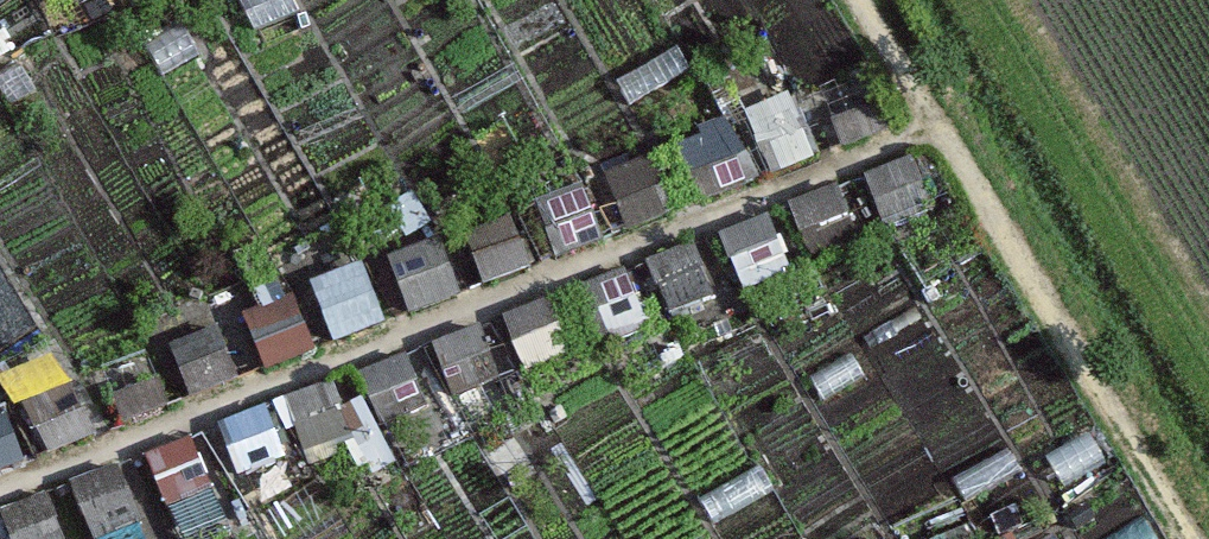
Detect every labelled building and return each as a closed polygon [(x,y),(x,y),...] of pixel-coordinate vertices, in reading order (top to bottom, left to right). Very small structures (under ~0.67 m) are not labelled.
[(78,12),(100,0),(71,0),(78,12)] [(240,2),(253,32),(296,13),(290,0),(244,0),(240,2)] [(183,25),(143,49),(160,77),(200,53),(183,25)] [(14,62),(0,69),(0,88),(10,108),(32,96),(14,62)] [(868,78),(818,99),(840,151),(889,131),(868,78)] [(797,105),(747,126),(769,178),(819,158),(797,105)] [(727,129),(677,149),(699,201),(748,181),(727,129)] [(909,159),(860,179),(881,232),(931,211),(909,159)] [(651,161),(601,181),(623,234),(672,213),(651,161)] [(580,186),(531,206),(552,259),(602,238),(580,186)] [(836,190),(787,211),(808,263),(858,243),(836,190)] [(508,212),(459,232),(480,284),(530,264),(508,212)] [(765,221),(716,241),(737,293),(787,273),(765,221)] [(439,244),(389,264),(411,317),(460,296),(439,244)] [(689,244),(640,265),(661,317),(711,297),(689,244)] [(361,269),(311,289),(333,342),(382,321),(361,269)] [(622,274),(573,294),(594,347),(644,327),(622,274)] [(293,299),(243,319),(265,372),(315,352),(293,299)] [(549,302),(499,323),(521,375),(570,355),(549,302)] [(216,328),(166,348),(188,401),(237,380),(216,328)] [(478,328),(428,348),(450,400),(500,380),(478,328)] [(852,353),(805,379),(820,405),(867,379),(852,353)] [(403,357),(353,377),(375,430),(424,409),(403,357)] [(158,381),(109,401),(121,428),(169,407),(158,381)] [(331,384),(281,404),(303,456),(353,436),(331,384)] [(71,385),(21,405),(43,457),(92,437),(71,385)] [(0,413),(0,474),(27,463),(6,411),(0,413)] [(265,414),(216,434),(237,487),(287,466),(265,414)] [(1090,435),(1044,460),(1059,487),(1105,461),(1090,435)] [(191,441),(142,461),(163,514),(213,493),(191,441)] [(1003,449),(957,475),(971,502),(1018,476),(1003,449)] [(66,489),(87,538),(95,538),(137,522),(116,469),(66,489)] [(747,471),(701,497),(715,523),(762,498),(747,471)] [(0,516),(0,531),(3,538),(61,538),(44,498),(0,516)]
